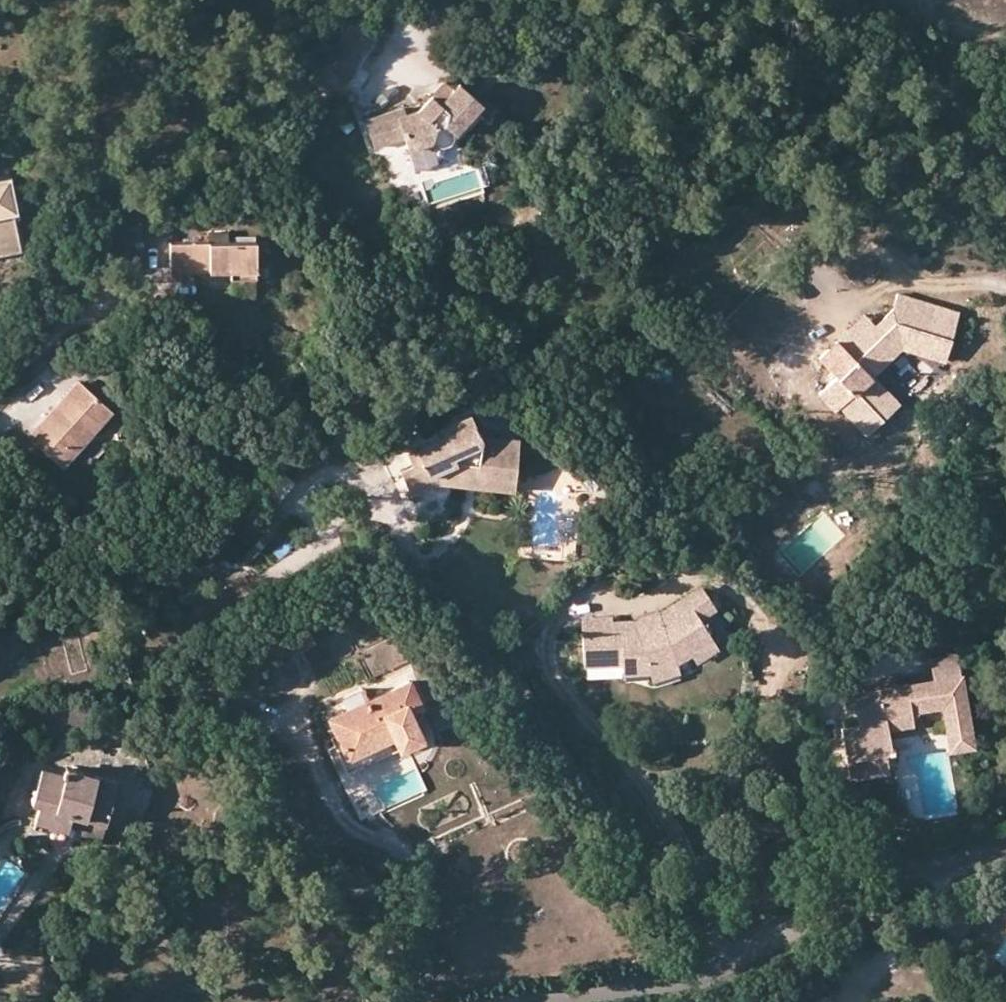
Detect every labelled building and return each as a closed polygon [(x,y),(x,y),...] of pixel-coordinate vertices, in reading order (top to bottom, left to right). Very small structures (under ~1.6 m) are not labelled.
[(329,50),(358,68),(380,35),(351,16),(329,50)] [(435,104),(424,98),(418,106),(413,112),(409,113),(405,112),(404,106),(366,116),(374,145),(406,137),(409,147),(434,140),(434,143),(438,147),(443,147),(448,146),(451,142),(453,137),(454,129),(477,98),(452,78),(446,86),(435,104)] [(438,80),(424,98),(435,104),(446,86),(438,80)] [(15,235),(3,178),(0,178),(0,238),(15,235)] [(15,235),(0,238),(0,256),(20,251),(15,235)] [(209,238),(208,265),(231,264),(231,274),(256,272),(255,236),(209,238)] [(169,267),(208,265),(209,238),(169,240),(169,267)] [(863,337),(851,326),(823,354),(838,369),(819,386),(836,405),(842,401),(866,426),(887,407),(863,382),(876,372),(905,347),(947,358),(960,314),(924,301),(919,312),(893,308),(878,322),(863,337)] [(866,311),(851,326),(863,337),(878,322),(866,311)] [(898,398),(876,372),(863,382),(887,407),(898,398)] [(78,380),(28,433),(62,464),(111,410),(78,380)] [(470,413),(439,427),(443,436),(407,453),(413,466),(400,471),(411,494),(436,482),(514,488),(518,437),(480,434),(470,413)] [(570,456),(559,465),(571,481),(583,471),(570,456)] [(783,510),(770,527),(768,530),(781,539),(795,519),(783,510)] [(576,618),(580,669),(622,668),(622,677),(655,675),(656,685),(687,676),(682,662),(699,654),(707,662),(728,648),(704,617),(725,603),(707,581),(663,611),(637,618),(609,621),(608,616),(576,618)] [(929,656),(933,680),(938,679),(937,673),(959,668),(956,651),(934,656),(929,656)] [(832,655),(827,669),(842,674),(847,660),(832,655)] [(958,725),(962,745),(973,743),(959,668),(937,673),(938,679),(933,680),(843,697),(847,714),(857,712),(859,725),(842,729),(851,778),(871,775),(867,757),(892,752),(893,752),(888,726),(914,721),(912,715),(918,707),(942,703),(947,727),(958,725)] [(390,734),(396,747),(418,738),(405,709),(418,704),(405,677),(366,694),(342,706),(327,713),(337,739),(344,753),(390,734)] [(338,694),(342,706),(366,694),(361,684),(338,694)] [(951,747),(962,745),(958,725),(947,727),(951,747)] [(351,769),(396,747),(390,734),(344,753),(351,769)] [(897,770),(893,752),(892,752),(867,757),(871,775),(897,770)] [(30,803),(27,801),(23,814),(55,824),(57,816),(70,821),(74,809),(94,814),(107,775),(53,759),(49,766),(29,760),(24,779),(36,783),(30,803)] [(18,798),(27,801),(30,803),(36,783),(24,779),(18,798)] [(90,827),(94,814),(74,809),(70,821),(90,827)] [(52,837),(55,824),(23,814),(20,825),(52,837)]
